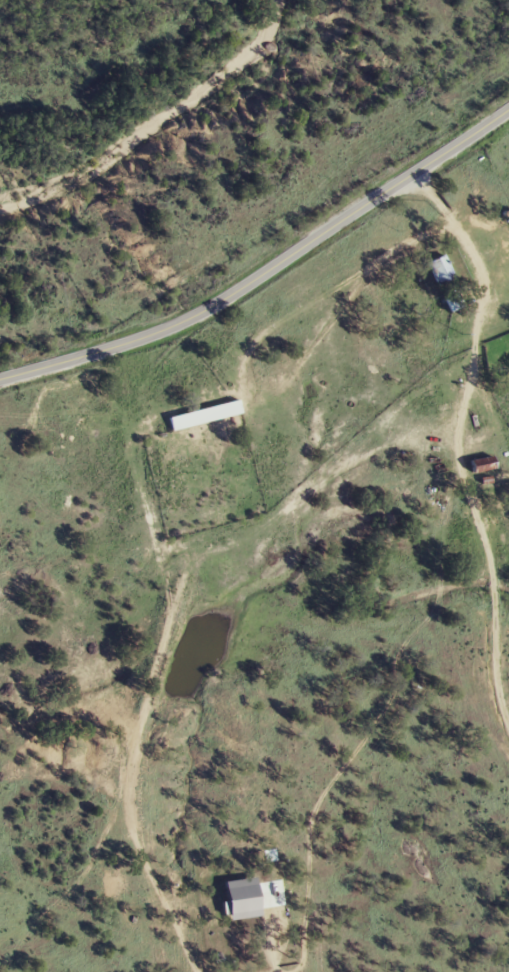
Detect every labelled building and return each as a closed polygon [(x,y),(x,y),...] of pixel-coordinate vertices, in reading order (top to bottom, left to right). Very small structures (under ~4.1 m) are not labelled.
[(429,262),(439,286),(457,279),(448,255),(429,262)] [(445,299),(452,313),(466,307),(459,292),(445,299)] [(171,432),(243,414),(240,401),(168,418),(171,432)] [(475,474),(495,468),(492,457),(471,463),(475,474)]
